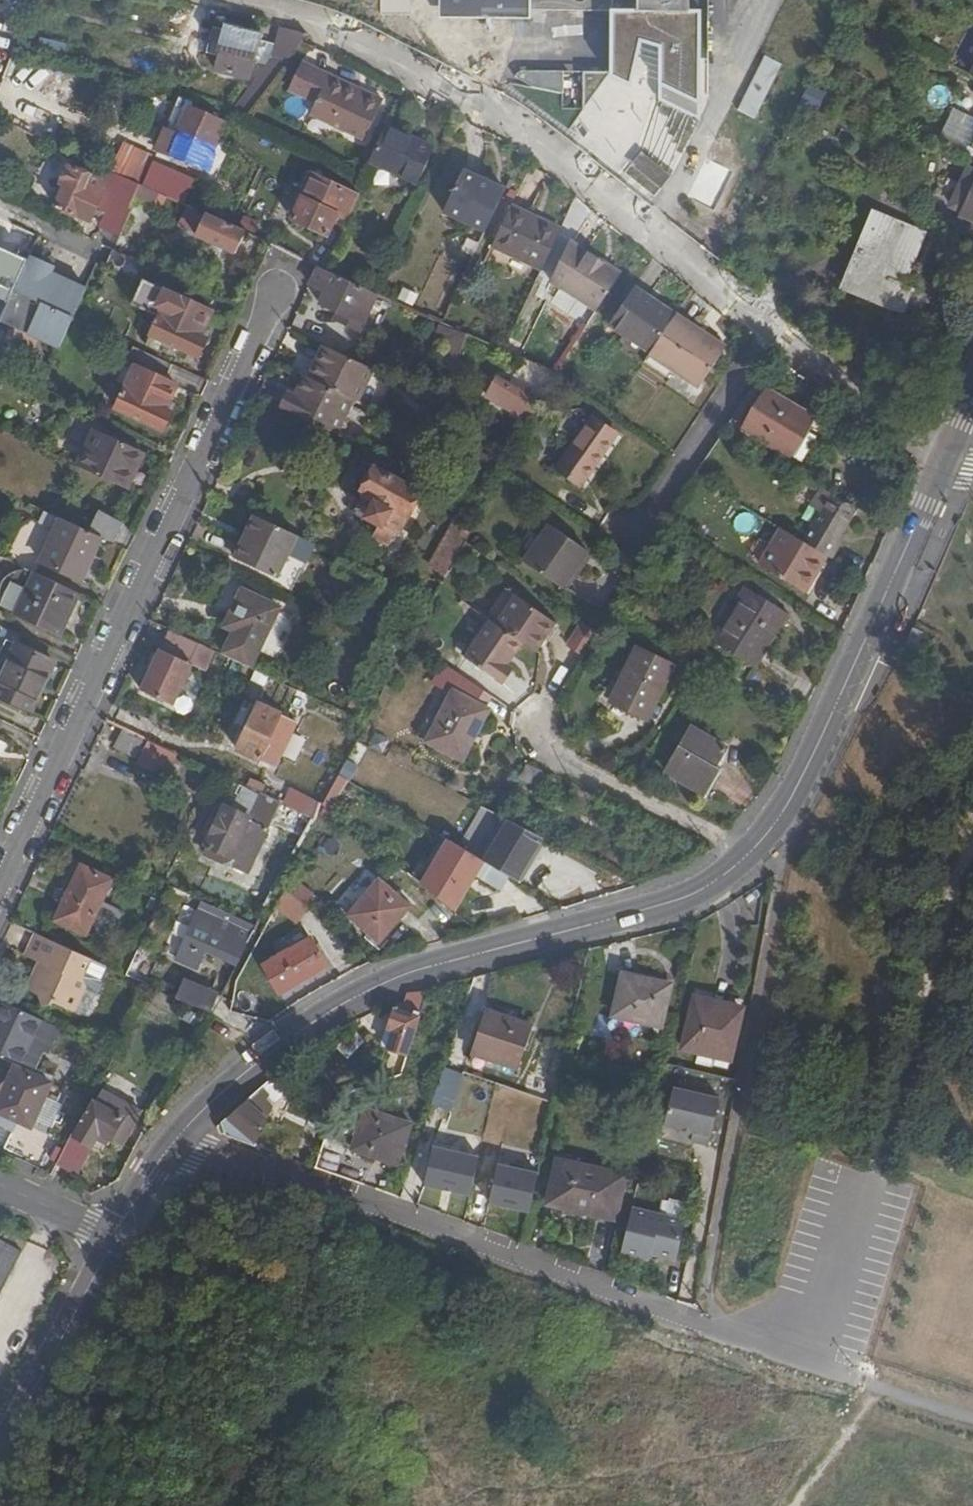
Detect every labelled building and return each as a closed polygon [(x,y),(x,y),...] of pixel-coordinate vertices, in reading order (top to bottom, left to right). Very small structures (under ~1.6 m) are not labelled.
[(446,12),(610,13),(610,0),(446,0),(446,12)] [(634,15),(686,15),(686,0),(634,0),(634,15)] [(634,15),(610,15),(609,74),(610,81),(629,89),(638,46),(659,51),(660,102),(699,121),(699,16),(686,15),(634,15)] [(495,40),(525,40),(525,20),(496,19),(495,40)] [(307,33),(280,27),(275,43),(272,56),(233,113),(244,116),(301,42),(307,33)] [(220,55),(226,31),(214,28),(208,52),(220,55)] [(254,52),(257,39),(226,31),(220,55),(217,70),(248,78),(254,52)] [(61,59),(66,43),(42,38),(38,53),(61,59)] [(272,56),(275,43),(257,39),(254,52),(272,56)] [(758,119),(781,63),(762,55),(738,111),(758,119)] [(366,139),(384,100),(365,92),(363,97),(316,73),(318,69),(303,61),(289,88),(317,101),(312,114),(366,139)] [(563,95),(564,73),(521,73),(516,79),(533,88),(563,95)] [(609,74),(583,74),(583,109),(609,74)] [(927,102),(941,106),(946,90),(931,86),(927,102)] [(193,101),(179,97),(165,129),(177,134),(191,105),(193,101)] [(24,102),(15,127),(49,138),(57,112),(24,102)] [(156,150),(207,171),(219,140),(218,138),(222,129),(213,115),(191,105),(177,134),(165,129),(156,150)] [(971,149),(972,144),(972,117),(951,108),(939,135),(971,149)] [(431,146),(388,125),(371,161),(414,181),(431,146)] [(102,226),(121,235),(132,210),(129,208),(136,192),(140,183),(108,168),(102,180),(69,165),(61,182),(65,185),(55,206),(89,222),(94,210),(106,215),(102,226)] [(150,187),(183,203),(192,180),(154,165),(145,185),(150,187)] [(487,232),(506,190),(464,170),(444,212),(487,232)] [(298,205),(312,174),(306,171),(292,202),(298,205)] [(972,217),(972,174),(966,171),(950,207),(961,212),(972,217)] [(349,218),(359,196),(312,174),(298,205),(292,219),(327,236),(335,221),(338,214),(349,218)] [(150,187),(145,185),(140,183),(136,192),(146,197),(150,187)] [(235,226),(190,206),(181,227),(197,234),(197,237),(234,255),(245,231),(235,226)] [(544,268),(562,229),(512,206),(494,245),(544,268)] [(961,212),(953,229),(972,238),(972,217),(961,212)] [(335,221),(346,225),(349,218),(338,214),(335,221)] [(903,313),(911,291),(903,286),(923,234),(873,214),(843,288),(903,313)] [(260,222),(245,216),(240,225),(255,232),(260,222)] [(598,310),(622,274),(571,241),(552,280),(598,310)] [(0,248),(0,299),(10,303),(29,260),(0,248)] [(138,280),(146,264),(114,249),(107,266),(138,280)] [(47,262),(32,255),(29,260),(10,303),(2,323),(60,349),(86,288),(45,269),(47,262)] [(317,267),(310,283),(325,290),(320,302),(340,311),(345,321),(354,326),(366,323),(379,294),(324,270),(317,267)] [(198,333),(209,310),(145,280),(133,304),(159,316),(147,343),(159,348),(163,341),(198,357),(207,337),(198,333)] [(652,351),(674,318),(648,301),(651,297),(635,287),(611,323),(652,351)] [(702,336),(674,318),(652,351),(650,353),(699,386),(725,346),(704,333),(702,336)] [(452,348),(459,332),(445,326),(438,343),(452,348)] [(455,372),(470,338),(459,332),(452,348),(444,368),(455,372)] [(518,354),(522,345),(513,340),(508,349),(518,354)] [(324,348),(320,346),(308,372),(312,374),(324,348)] [(165,377),(170,365),(132,348),(109,398),(118,402),(117,407),(165,429),(174,409),(171,408),(167,405),(169,400),(176,384),(165,377)] [(288,398),(281,414),(333,437),(349,401),(355,403),(371,369),(324,348),(312,374),(309,381),(303,379),(293,400),(288,398)] [(486,400),(534,426),(562,377),(556,374),(535,364),(518,394),(496,383),(486,400)] [(803,429),(810,417),(766,391),(744,428),(801,461),(815,436),(803,429)] [(583,486),(618,436),(595,419),(560,471),(583,486)] [(81,468),(125,489),(133,471),(129,468),(137,452),(97,433),(81,468)] [(141,454),(137,452),(129,468),(133,471),(141,454)] [(391,545),(418,494),(376,471),(374,474),(370,472),(362,487),(366,489),(361,500),(365,502),(358,515),(380,526),(375,536),(391,545)] [(831,493),(820,486),(808,506),(819,513),(831,493)] [(842,532),(855,508),(831,493),(819,513),(803,541),(825,555),(832,559),(842,541),(838,538),(842,532)] [(102,538),(114,544),(123,525),(99,513),(89,532),(102,538)] [(251,515),(239,540),(243,543),(256,517),(251,515)] [(431,568),(447,576),(475,524),(459,516),(431,568)] [(296,536),(256,517),(243,543),(235,560),(276,579),(296,536)] [(89,532),(62,519),(41,563),(82,582),(102,538),(89,532)] [(584,552),(586,550),(550,525),(525,562),(561,586),(569,575),(575,578),(590,557),(584,552)] [(803,541),(784,529),(762,565),(804,590),(825,555),(803,541)] [(243,543),(239,540),(231,558),(235,560),(243,543)] [(13,569),(4,575),(1,580),(0,582),(0,596),(2,601),(5,607),(8,612),(14,615),(34,574),(27,571),(20,567),(13,569)] [(62,638),(82,596),(34,574),(14,615),(62,638)] [(506,588),(517,595),(520,592),(509,584),(506,588)] [(755,666),(788,613),(744,586),(712,640),(755,666)] [(498,623),(517,595),(506,588),(487,616),(493,620),(498,623)] [(233,610),(242,592),(237,590),(229,608),(233,610)] [(223,657),(250,669),(278,609),(242,592),(233,610),(226,626),(235,631),(223,657)] [(555,622),(517,595),(498,623),(493,620),(468,657),(506,682),(516,668),(509,664),(523,640),(537,649),(555,622)] [(599,633),(584,623),(570,645),(586,656),(599,633)] [(198,645),(170,632),(161,651),(189,665),(198,645)] [(16,646),(7,642),(0,659),(0,675),(3,676),(16,646)] [(29,715),(53,664),(16,646),(3,676),(0,682),(0,701),(29,715)] [(647,717),(672,666),(637,650),(612,700),(647,717)] [(161,651),(142,690),(172,706),(192,666),(189,665),(161,651)] [(484,709),(491,697),(445,666),(436,683),(453,693),(427,743),(462,762),(489,711),(484,709)] [(295,697),(288,711),(298,715),(305,701),(295,697)] [(257,708),(246,703),(235,725),(247,730),(257,708)] [(275,769),(296,723),(258,705),(257,708),(247,730),(237,752),(275,769)] [(714,765),(725,746),(692,727),(667,771),(703,792),(717,768),(714,765)] [(148,742),(124,731),(116,749),(139,760),(148,742)] [(168,774),(177,756),(148,742),(139,760),(168,774)] [(243,787),(233,810),(251,819),(262,796),(243,787)] [(283,806),(314,821),(322,805),(291,790),(283,806)] [(324,806),(331,811),(339,798),(331,793),(324,806)] [(310,828),(314,821),(283,806),(262,796),(251,819),(233,810),(225,807),(218,823),(206,847),(208,848),(205,856),(247,876),(277,813),(310,828)] [(225,807),(221,805),(213,820),(218,823),(225,807)] [(517,881),(542,839),(510,823),(486,863),(511,878),(517,881)] [(486,863),(445,839),(439,848),(454,858),(452,862),(477,877),(469,887),(465,885),(461,889),(456,885),(445,899),(475,922),(486,909),(482,906),(495,891),(500,894),(511,878),(486,863)] [(86,936),(112,883),(81,868),(55,921),(86,936)] [(380,943),(409,908),(379,882),(349,917),(380,943)] [(297,926),(309,912),(287,893),(277,910),(297,926)] [(207,949),(240,964),(259,929),(224,913),(219,923),(200,914),(178,959),(197,968),(207,949)] [(47,940),(34,934),(25,957),(37,963),(47,940)] [(81,978),(90,959),(47,940),(37,963),(42,965),(47,967),(44,973),(41,972),(36,976),(39,993),(44,1005),(55,1002),(75,1010),(85,988),(81,978)] [(327,968),(311,940),(265,967),(280,995),(327,968)] [(42,965),(36,976),(41,972),(44,973),(47,967),(42,965)] [(670,985),(623,974),(613,1016),(661,1027),(670,985)] [(177,1001),(204,1013),(211,999),(184,987),(177,1001)] [(380,1046),(406,1056),(428,990),(410,994),(402,1013),(396,1010),(387,1031),(385,1030),(380,1046)] [(744,1007),(695,996),(683,1050),(731,1061),(744,1007)] [(36,1071),(44,1053),(49,1056),(61,1029),(0,1001),(0,1055),(36,1071)] [(472,1055),(516,1070),(531,1027),(488,1012),(472,1055)] [(349,1029),(332,1049),(346,1060),(363,1040),(349,1029)] [(449,1111),(461,1072),(440,1066),(428,1105),(449,1111)] [(0,1102),(0,1115),(16,1122),(30,1128),(49,1085),(15,1070),(0,1102)] [(226,1136),(257,1147),(267,1124),(277,1113),(267,1100),(280,1088),(273,1079),(222,1123),(226,1136)] [(718,1100),(673,1090),(665,1126),(693,1132),(691,1143),(707,1147),(718,1100)] [(76,1138),(74,1136),(57,1167),(70,1173),(86,1144),(93,1148),(100,1135),(122,1147),(134,1127),(115,1115),(122,1104),(104,1095),(98,1105),(94,1105),(76,1138)] [(397,1165),(411,1124),(366,1110),(353,1150),(397,1165)] [(0,1115),(0,1125),(12,1130),(16,1122),(0,1115)] [(487,1146),(484,1161),(516,1169),(520,1154),(487,1146)] [(479,1157),(434,1147),(425,1187),(470,1197),(479,1157)] [(626,1175),(557,1160),(547,1205),(616,1221),(626,1175)] [(494,1167),(486,1207),(528,1215),(536,1176),(494,1167)] [(684,1221),(632,1210),(622,1254),(648,1260),(649,1254),(676,1260),(684,1221)] [(22,1252),(0,1241),(0,1293),(22,1252)]
